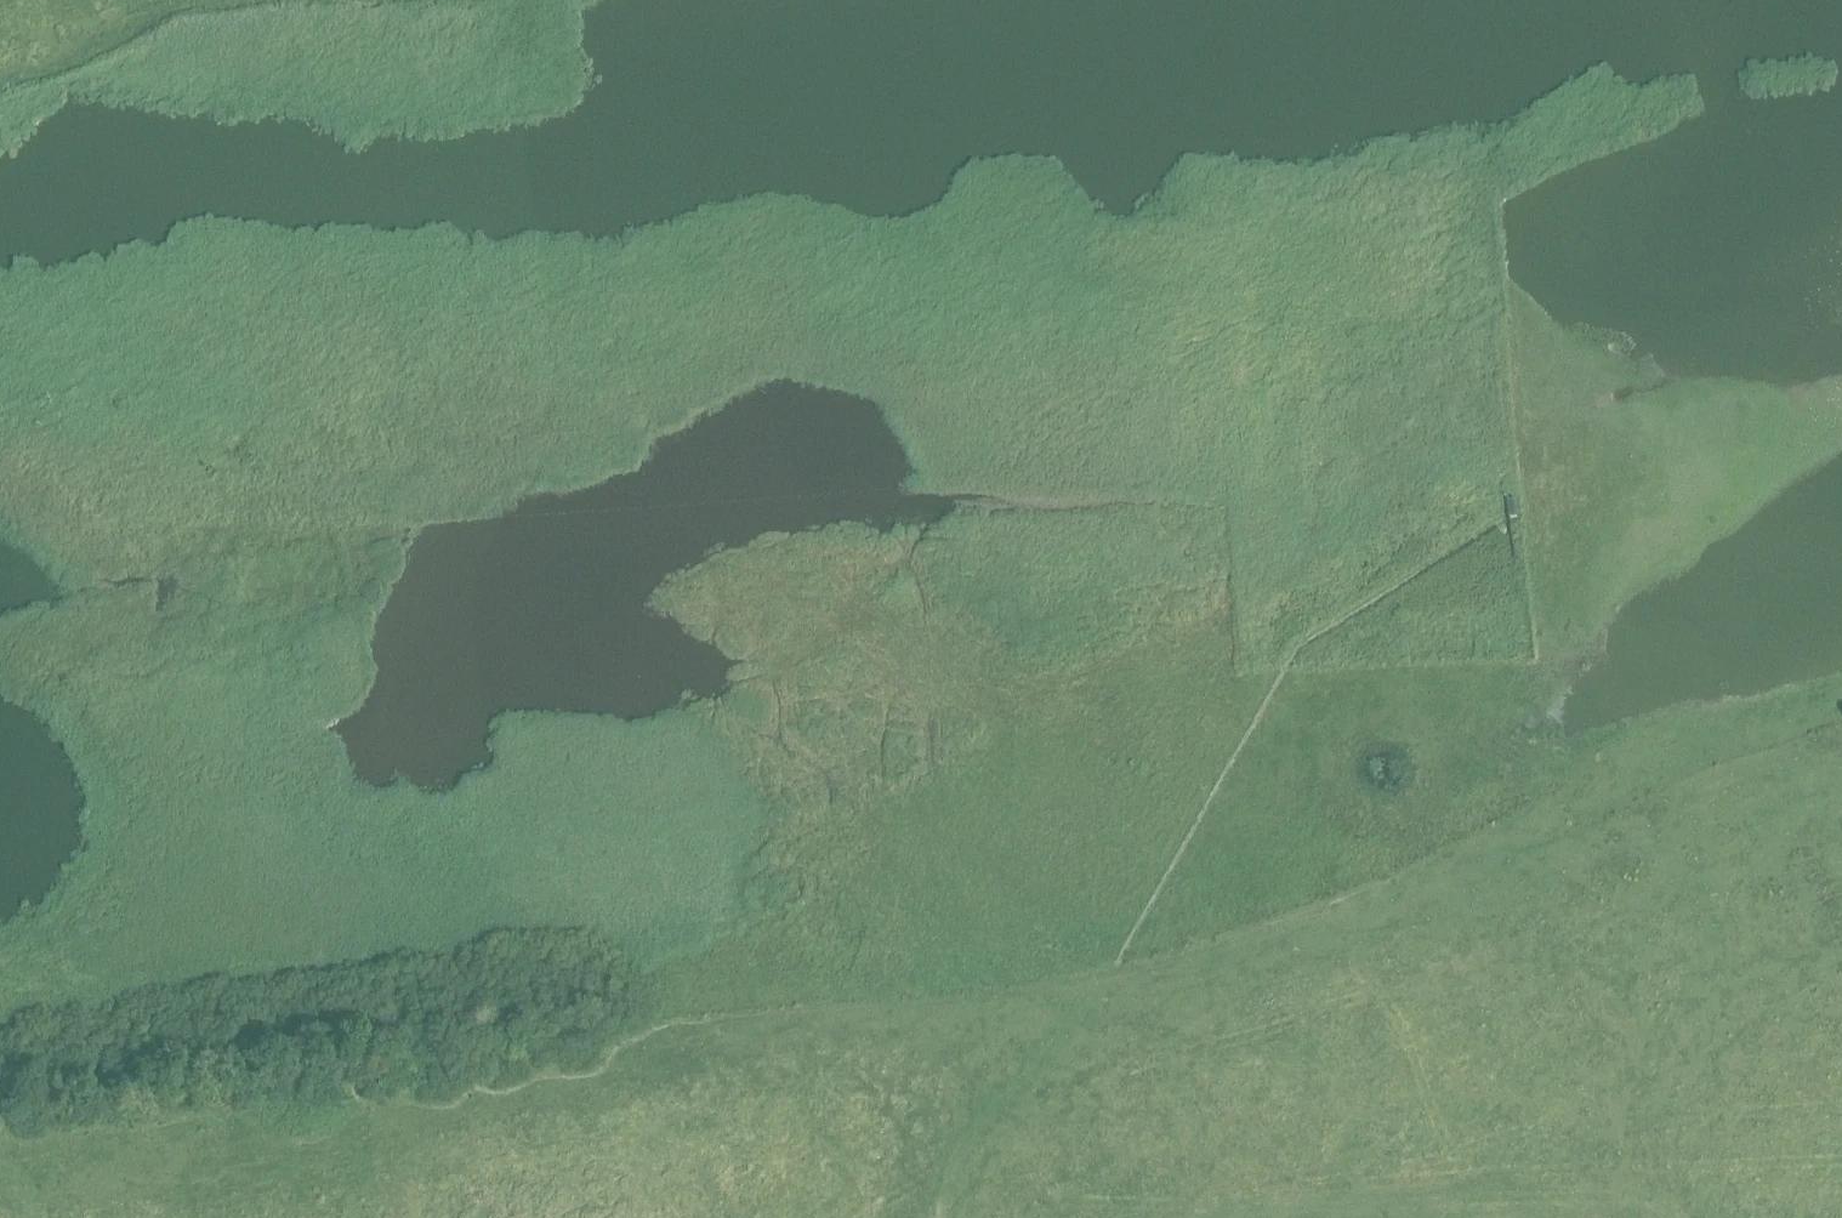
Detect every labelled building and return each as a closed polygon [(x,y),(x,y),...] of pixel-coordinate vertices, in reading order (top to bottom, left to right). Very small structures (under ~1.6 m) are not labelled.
[(1507,501),(1509,516),(1509,519),(1518,518),(1516,500),(1507,501)]
